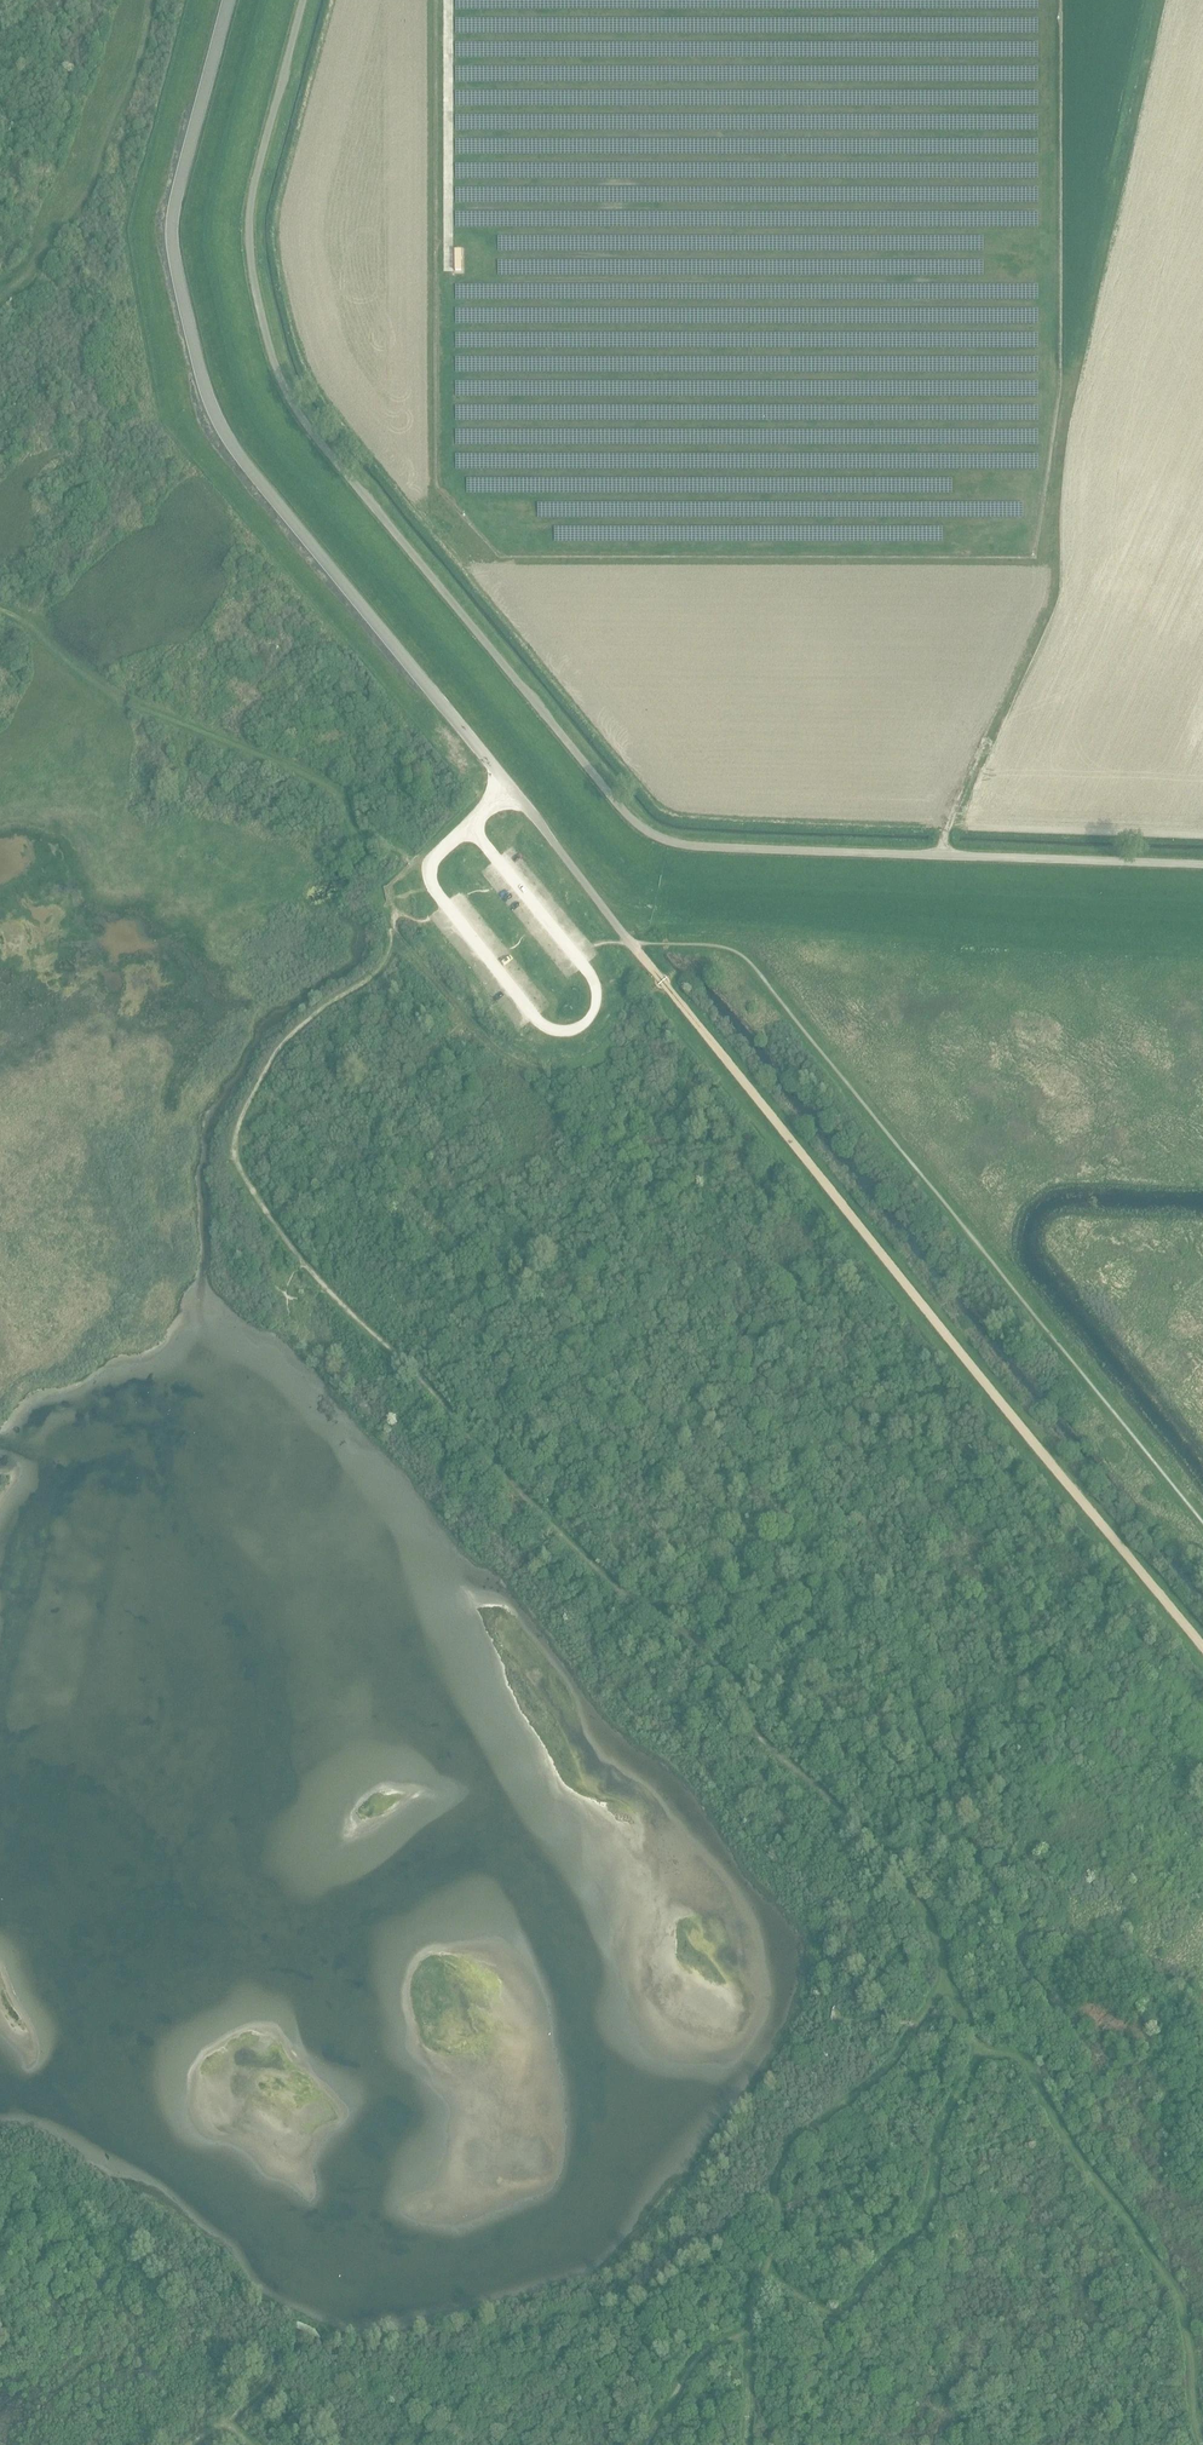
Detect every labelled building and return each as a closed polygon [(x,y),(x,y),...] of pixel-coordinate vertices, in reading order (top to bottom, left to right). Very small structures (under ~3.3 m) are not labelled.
[(556,897),(545,908),(553,916),(564,905),(556,897)]
